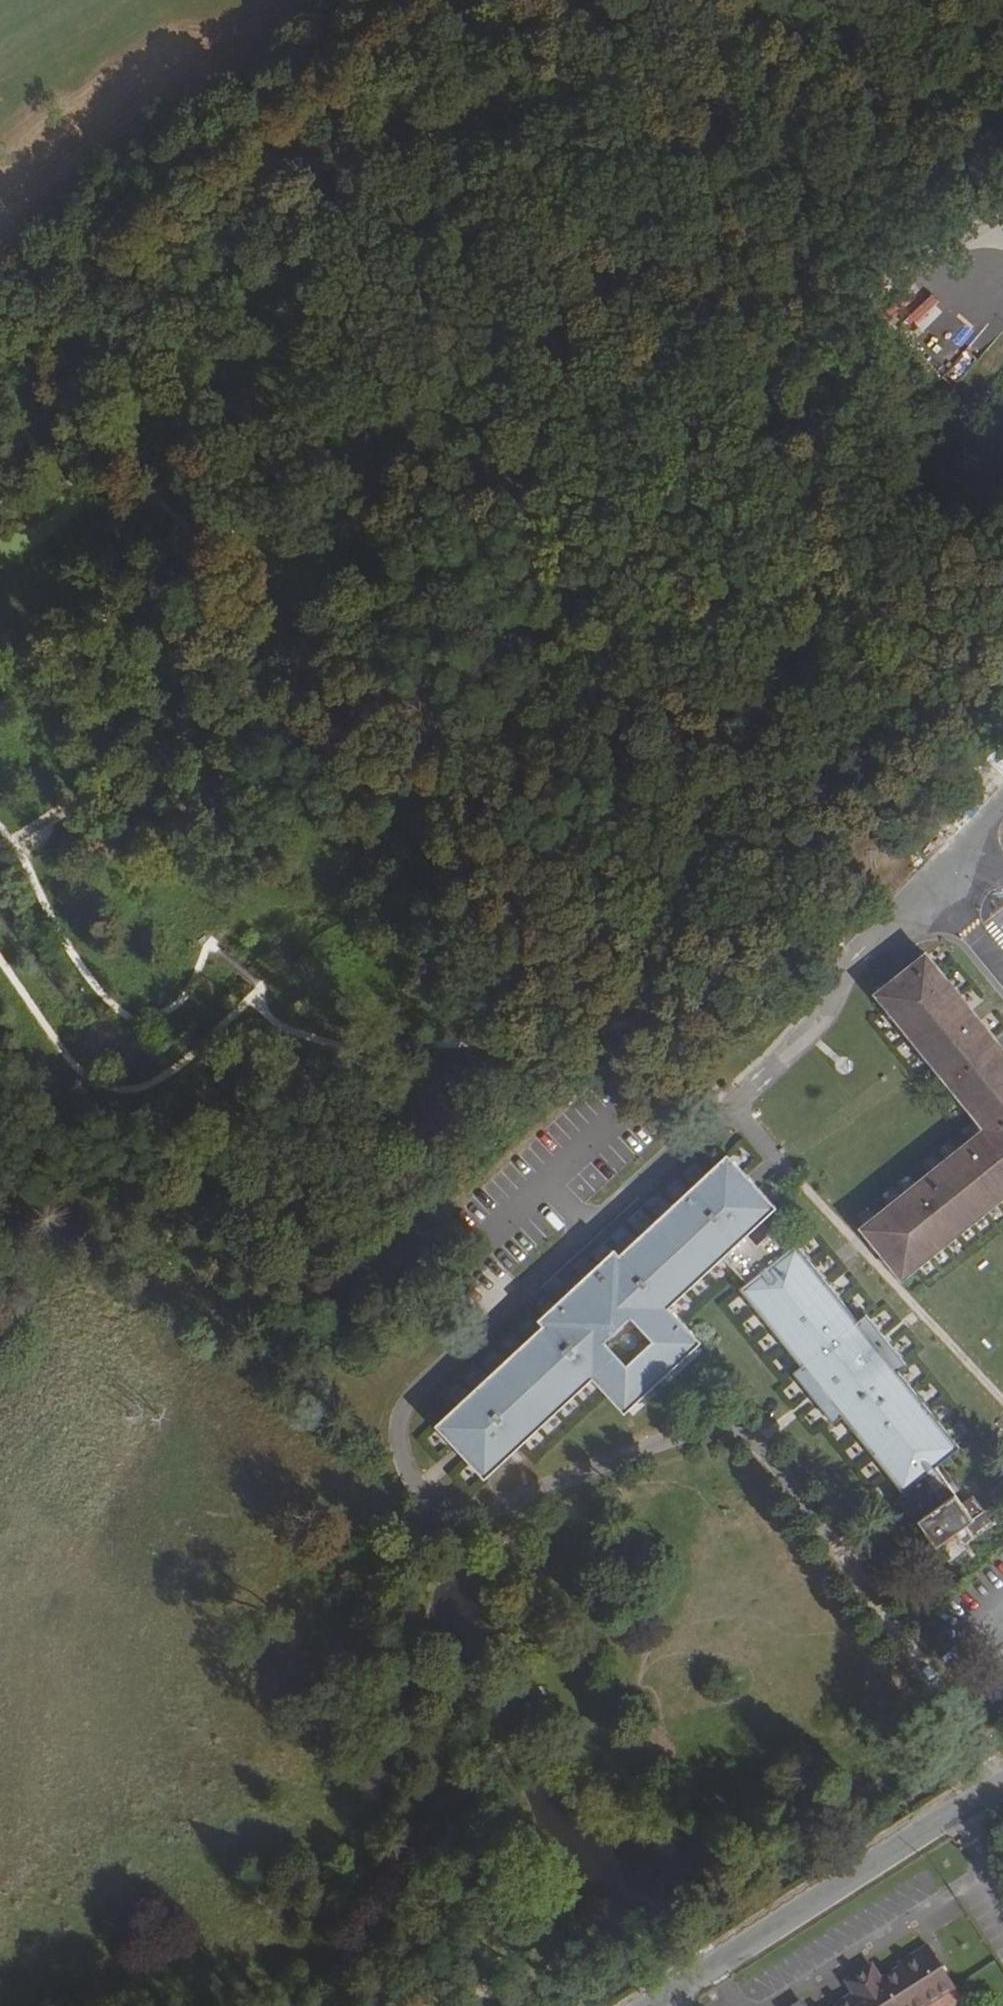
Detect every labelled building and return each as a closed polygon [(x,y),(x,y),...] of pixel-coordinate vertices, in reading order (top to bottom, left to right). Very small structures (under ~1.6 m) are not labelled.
[(925,956),(873,997),(976,1123),(854,1220),(894,1268),(1002,1183),(1002,1052),(925,956)] [(622,1416),(698,1346),(665,1309),(772,1211),(724,1159),(617,1258),(613,1253),(536,1323),(542,1330),(434,1429),(481,1481),(590,1381),(622,1416)] [(889,1375),(899,1366),(858,1311),(851,1317),(794,1240),(735,1288),(791,1361),(781,1370),(824,1423),(832,1417),(891,1495),(910,1479),(928,1503),(905,1524),(1002,1639),(1002,1535),(987,1516),(968,1532),(961,1523),(968,1515),(928,1465),(947,1449),(889,1375)] [(956,1990),(930,1947),(831,2005),(930,2005),(956,1990)]
